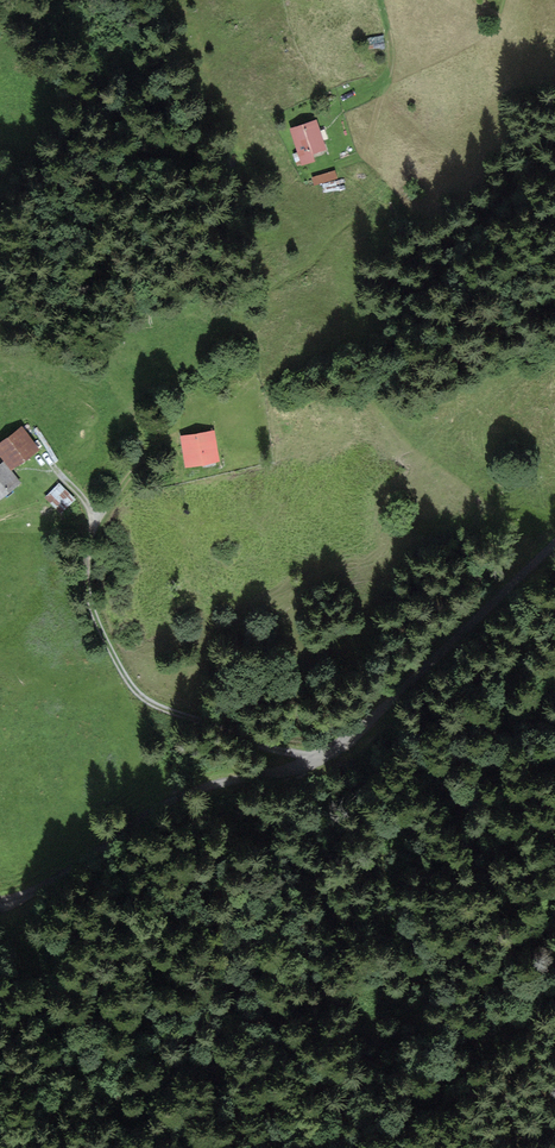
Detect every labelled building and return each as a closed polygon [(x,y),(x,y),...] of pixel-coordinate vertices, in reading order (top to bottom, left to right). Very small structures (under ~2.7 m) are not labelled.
[(316,120),(291,130),(304,164),(315,160),(313,154),(327,149),(316,120)] [(336,167),(311,174),(314,184),(339,176),(336,167)] [(0,445),(0,450),(12,467),(36,450),(21,429),(0,445)] [(215,433),(183,436),(186,465),(218,461),(215,433)] [(0,468),(0,497),(17,483),(2,466),(0,468)] [(75,500),(59,485),(48,497),(64,512),(75,500)]
